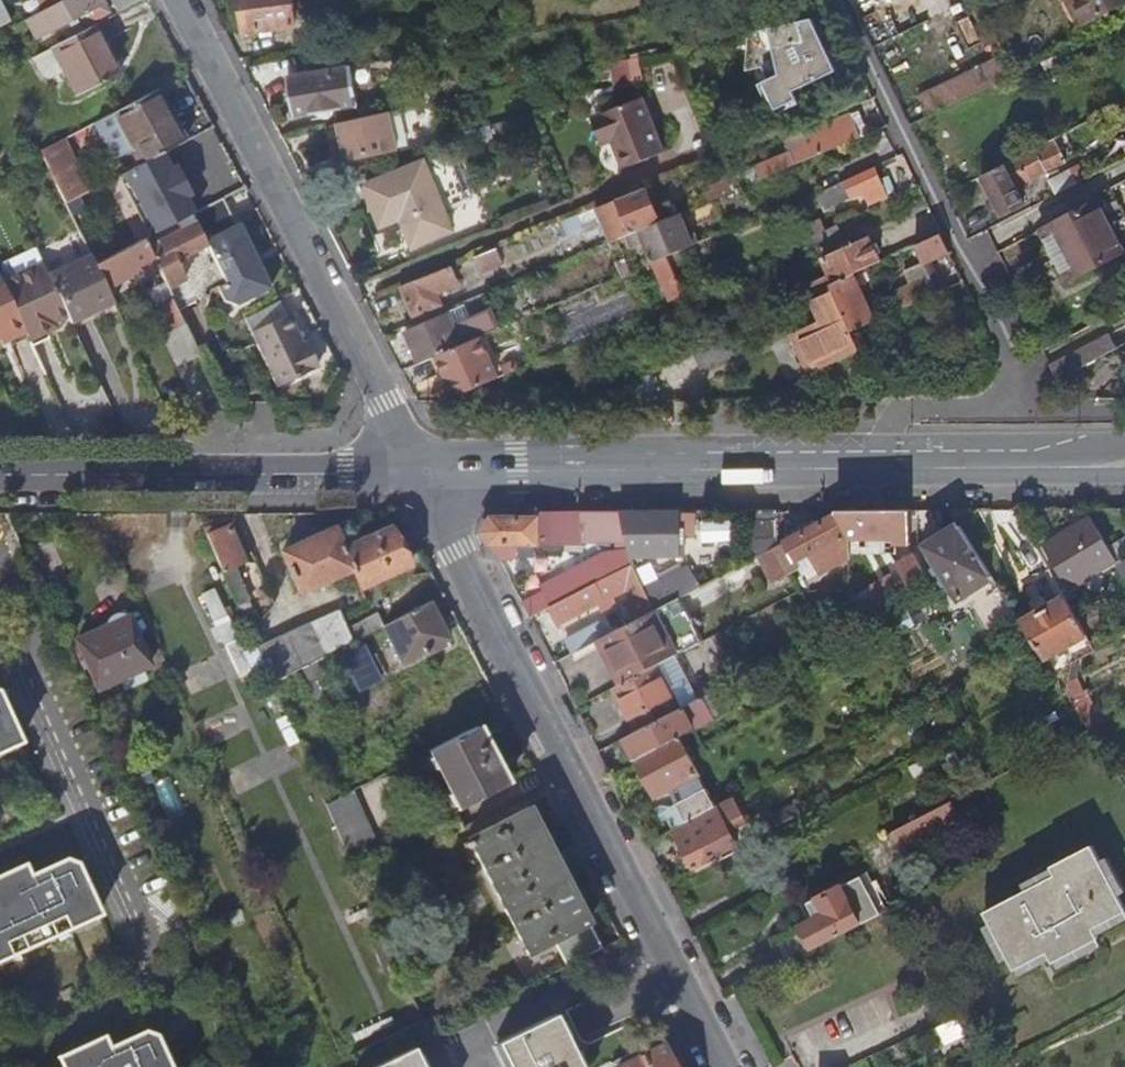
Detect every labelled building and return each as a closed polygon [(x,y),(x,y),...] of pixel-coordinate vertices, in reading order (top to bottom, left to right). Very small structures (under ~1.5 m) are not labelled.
[(25,21),(34,41),(80,17),(83,22),(106,9),(102,0),(64,0),(25,21)] [(141,0),(111,0),(118,12),(141,0)] [(246,33),(296,26),(293,0),(241,0),(246,33)] [(1009,2),(1008,0),(987,0),(991,11),(1009,2)] [(1077,27),(1084,23),(1073,0),(1063,0),(1077,27)] [(1084,23),(1124,3),(1124,0),(1073,0),(1084,23)] [(795,92),(838,70),(812,18),(748,33),(757,69),(772,64),(775,77),(760,84),(776,116),(801,103),(795,92)] [(108,40),(100,22),(31,58),(44,81),(64,70),(77,96),(118,73),(103,42),(108,40)] [(0,55),(0,72),(1,74),(11,68),(4,53),(0,55)] [(987,89),(1017,74),(1008,56),(978,70),(987,89)] [(299,116),(362,105),(355,66),(292,77),(299,116)] [(929,117),(987,89),(978,70),(977,68),(919,97),(929,117)] [(139,148),(146,162),(172,148),(185,141),(157,89),(148,93),(149,95),(113,114),(132,152),(139,148)] [(408,109),(427,104),(423,92),(386,100),(389,113),(391,113),(408,109)] [(665,153),(643,98),(597,116),(608,144),(613,142),(624,169),(665,153)] [(411,123),(434,118),(431,104),(427,104),(408,109),(411,123)] [(347,161),(399,148),(391,113),(389,113),(339,125),(347,161)] [(763,180),(862,138),(853,115),(787,143),(791,154),(756,169),(761,180),(763,180)] [(339,162),(347,161),(339,125),(330,127),(339,162)] [(219,142),(222,141),(214,126),(185,141),(172,148),(183,170),(204,158),(208,165),(226,156),(219,142)] [(1003,214),(1025,203),(1017,185),(1067,160),(1055,138),(1004,164),(1005,166),(985,177),(1003,214)] [(56,144),(40,153),(65,205),(74,200),(59,168),(66,164),(56,144)] [(427,162),(367,187),(384,227),(395,222),(399,233),(408,229),(416,247),(455,231),(446,210),(469,201),(469,200),(475,198),(456,153),(451,155),(450,155),(428,164),(427,162)] [(875,168),(835,187),(842,203),(865,192),(871,204),(888,196),(888,195),(881,180),(875,168)] [(1058,194),(1079,183),(1073,170),(1051,181),(1058,194)] [(890,175),(881,180),(888,195),(897,191),(890,175)] [(710,201),(743,188),(738,177),(705,189),(710,201)] [(835,187),(820,194),(827,210),(842,203),(835,187)] [(660,222),(677,215),(671,201),(661,205),(655,208),(652,200),(647,188),(618,200),(633,234),(660,222)] [(1116,192),(1041,230),(1053,252),(1066,246),(1081,276),(1124,253),(1124,252),(1116,234),(1124,229),(1124,210),(1116,192)] [(89,253),(95,266),(118,254),(104,225),(96,210),(88,193),(74,200),(65,205),(89,253)] [(657,197),(652,200),(655,208),(661,205),(657,197)] [(226,283),(217,287),(222,300),(235,304),(269,288),(258,265),(256,266),(252,257),(254,256),(239,224),(235,226),(223,199),(193,215),(226,283)] [(612,242),(628,236),(633,234),(618,200),(597,208),(579,216),(585,228),(593,224),(603,221),(608,232),(608,233),(612,242)] [(96,210),(104,225),(112,221),(104,205),(96,210)] [(656,261),(668,256),(694,245),(682,213),(677,215),(660,222),(633,234),(628,236),(634,250),(649,244),(656,261)] [(156,263),(173,299),(178,310),(206,296),(210,289),(217,287),(226,283),(193,215),(144,241),(156,263)] [(821,232),(829,229),(823,216),(815,220),(821,232)] [(603,221),(593,224),(598,236),(608,232),(603,221)] [(839,227),(814,238),(819,250),(845,238),(839,227)] [(905,250),(928,239),(922,227),(891,242),(896,254),(905,250)] [(914,270),(933,262),(951,253),(942,233),(928,239),(905,250),(914,270)] [(815,285),(821,298),(813,301),(822,321),(801,332),(819,371),(863,352),(854,332),(876,322),(854,275),(883,261),(873,239),(825,261),(832,277),(830,277),(815,285)] [(106,289),(156,263),(144,241),(118,254),(95,266),(106,289)] [(1066,246),(1053,252),(1069,282),(1081,276),(1066,246)] [(28,337),(29,339),(47,331),(44,326),(54,321),(67,315),(48,276),(47,273),(42,263),(34,247),(0,263),(7,278),(1,281),(25,331),(28,337)] [(483,273),(505,264),(498,249),(477,257),(483,273)] [(47,273),(48,276),(67,315),(72,324),(114,305),(106,289),(95,266),(89,253),(47,273)] [(632,272),(627,261),(619,264),(624,276),(632,272)] [(920,303),(946,291),(933,262),(914,270),(907,273),(915,291),(920,303)] [(415,317),(443,306),(439,295),(461,286),(453,267),(403,287),(415,317)] [(5,334),(8,339),(25,331),(1,281),(0,278),(0,336),(5,334)] [(885,318),(910,307),(920,303),(915,291),(880,307),(885,318)] [(170,332),(186,324),(178,310),(173,299),(158,308),(170,332)] [(255,343),(276,386),(312,370),(287,315),(282,317),(274,302),(243,318),(255,343)] [(114,305),(72,324),(74,330),(117,311),(114,305)] [(464,308),(407,332),(421,365),(432,359),(438,357),(475,341),(477,340),(480,339),(495,332),(497,331),(501,330),(493,310),(469,320),(464,308)] [(44,326),(47,331),(57,326),(54,321),(44,326)] [(10,345),(28,337),(25,331),(8,339),(10,345)] [(47,331),(29,339),(32,345),(49,337),(47,331)] [(1058,380),(1060,379),(1116,348),(1109,335),(1054,365),(1051,367),(1058,380)] [(477,340),(475,341),(493,381),(498,379),(480,339),(477,340)] [(475,341),(438,357),(448,379),(442,382),(440,383),(448,401),(493,381),(475,341)] [(438,357),(432,359),(442,382),(448,379),(438,357)] [(908,510),(836,511),(836,516),(848,540),(864,539),(864,550),(877,550),(878,539),(893,539),(893,544),(908,544),(908,554),(904,554),(907,560),(902,562),(897,554),(888,554),(904,583),(884,594),(878,583),(867,589),(876,608),(928,581),(911,550),(908,510)] [(775,512),(743,511),(744,565),(752,560),(759,557),(775,548),(775,512)] [(537,513),(537,520),(493,519),(484,533),(491,545),(500,562),(522,559),(521,557),(563,556),(563,546),(573,546),(572,512),(537,513)] [(621,512),(631,558),(678,557),(678,512),(621,512)] [(811,529),(775,548),(789,574),(799,569),(795,562),(810,555),(820,574),(849,558),(848,540),(836,516),(811,529)] [(1101,536),(1092,520),(1061,539),(1060,538),(1044,548),(1070,592),(1117,563),(1108,547),(1101,536)] [(229,526),(206,536),(232,593),(244,588),(235,568),(245,563),(229,526)] [(991,577),(960,528),(927,548),(959,598),(991,577)] [(409,568),(392,530),(390,529),(343,550),(352,571),(360,589),(409,568)] [(317,586),(352,571),(343,550),(335,530),(282,553),(299,593),(309,589),(312,595),(319,592),(317,586)] [(789,574),(775,548),(759,557),(752,560),(767,586),(789,574)] [(633,567),(551,609),(559,625),(641,583),(633,567)] [(649,599),(656,611),(674,602),(700,588),(693,576),(649,599)] [(244,588),(232,593),(242,617),(247,614),(245,609),(253,606),(246,587),(244,588)] [(656,611),(649,599),(646,592),(632,598),(643,619),(656,611)] [(1066,601),(1022,625),(1033,643),(1045,661),(1087,637),(1066,601)] [(448,639),(428,602),(383,626),(402,663),(424,651),(426,655),(444,646),(442,642),(448,639)] [(620,687),(657,668),(672,659),(697,646),(674,602),(656,611),(643,619),(603,640),(617,666),(611,670),(620,687)] [(347,629),(343,621),(339,610),(256,647),(272,684),(302,669),(352,642),(347,629)] [(377,615),(347,629),(352,642),(383,626),(377,615)] [(150,666),(128,618),(76,640),(98,689),(150,666)] [(565,643),(572,656),(597,643),(590,631),(565,643)] [(603,640),(597,643),(611,670),(617,666),(603,640)] [(1079,661),(1074,664),(1069,686),(1077,681),(1079,661)] [(620,687),(616,689),(639,733),(680,711),(657,668),(620,687)] [(1077,681),(1069,686),(1067,695),(1072,703),(1084,696),(1077,681)] [(23,745),(1,694),(0,694),(0,755),(23,745)] [(1084,696),(1072,703),(1089,730),(1096,727),(1101,724),(1092,707),(1094,707),(1087,694),(1084,696)] [(632,751),(637,760),(679,738),(694,731),(682,709),(680,711),(639,733),(626,740),(632,751)] [(458,811),(504,786),(474,727),(427,752),(458,811)] [(1103,737),(1096,727),(1089,730),(1096,741),(1103,737)] [(700,779),(679,738),(637,760),(639,765),(648,781),(639,785),(649,805),(651,804),(700,779)] [(716,810),(700,779),(651,804),(661,823),(667,820),(673,832),(716,810)] [(326,806),(353,866),(379,852),(351,792),(326,806)] [(733,800),(716,810),(673,832),(668,835),(679,856),(686,852),(695,870),(738,848),(731,833),(747,824),(733,800)] [(795,804),(772,816),(778,828),(801,817),(795,804)] [(953,804),(894,833),(903,852),(962,822),(953,804)] [(456,812),(392,845),(467,986),(590,923),(528,807),(469,838),(456,812)] [(1057,877),(985,915),(1014,972),(1047,954),(1053,964),(1098,941),(1093,930),(1124,913),(1124,908),(1093,847),(1053,868),(1057,877)] [(869,853),(878,872),(889,867),(880,848),(869,853)] [(99,912),(75,861),(65,857),(29,874),(23,862),(0,873),(0,957),(99,912)] [(892,865),(889,867),(878,872),(876,873),(881,883),(897,875),(892,865)] [(803,928),(815,951),(863,925),(843,887),(809,904),(818,920),(803,928)] [(508,1066),(581,1066),(556,1015),(497,1042),(508,1066)] [(965,1037),(957,1020),(936,1030),(945,1048),(965,1037)] [(153,1033),(143,1030),(107,1047),(101,1035),(56,1056),(61,1066),(170,1066),(153,1033)] [(660,1040),(674,1066),(688,1066),(678,1047),(671,1034),(660,1040)] [(660,1040),(613,1062),(615,1066),(674,1066),(660,1040)] [(416,1048),(376,1066),(425,1066),(416,1048)]
